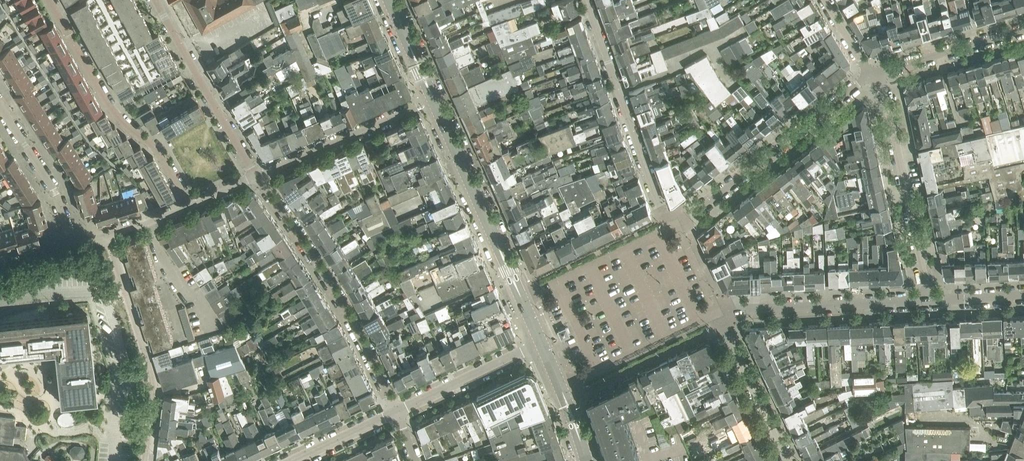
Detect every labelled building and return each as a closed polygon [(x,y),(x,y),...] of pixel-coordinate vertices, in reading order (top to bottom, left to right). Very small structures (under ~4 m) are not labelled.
[(34,0),(17,0),(16,1),(21,10),(36,2),(34,0)] [(86,0),(84,0),(79,2),(69,8),(83,34),(94,28),(100,25),(86,0)] [(121,16),(124,14),(125,14),(129,12),(138,7),(134,0),(113,0),(121,16)] [(202,31),(258,0),(185,0),(202,31)] [(300,9),(305,6),(305,7),(318,2),(318,3),(326,0),(327,0),(296,0),(300,9)] [(336,10),(342,24),(343,25),(374,12),(371,5),(368,6),(366,2),(369,1),(369,0),(343,0),(345,5),(347,4),(347,5),(336,10)] [(413,1),(418,12),(445,0),(415,0),(413,1)] [(418,12),(422,23),(438,16),(462,5),(475,0),(445,0),(418,12)] [(480,11),(485,9),(482,0),(475,0),(480,11)] [(521,2),(525,13),(534,9),(536,9),(533,0),(526,0),(521,2)] [(579,10),(575,0),(561,0),(552,3),(557,18),(576,11),(578,10),(579,10)] [(598,5),(601,12),(633,0),(621,0),(615,2),(614,0),(611,0),(598,5)] [(625,12),(636,8),(633,0),(601,12),(604,19),(619,14),(618,11),(624,9),(625,12)] [(700,10),(709,7),(705,0),(696,0),(700,10)] [(770,9),(776,19),(784,14),(807,0),(786,0),(770,9)] [(780,27),(793,19),(816,5),(814,0),(807,0),(784,14),(786,17),(777,22),(773,24),(776,29),(780,27)] [(840,5),(845,13),(859,5),(857,1),(858,0),(847,0),(840,5)] [(939,16),(934,18),(931,6),(929,0),(928,0),(923,1),(925,7),(927,13),(933,35),(943,32),(939,16)] [(954,29),(950,13),(946,1),(946,0),(939,0),(940,3),(943,15),(939,16),(943,32),(954,29)] [(953,12),(950,13),(954,29),(963,27),(955,0),(950,0),(953,12)] [(963,27),(973,24),(969,8),(967,8),(965,0),(955,0),(963,27)] [(986,20),(981,0),(974,0),(976,6),(972,7),(977,23),(986,20)] [(986,20),(996,17),(992,1),(992,0),(981,0),(986,20)] [(996,17),(1006,14),(1002,0),(995,0),(992,1),(996,17)] [(1006,14),(1017,11),(1014,0),(1002,0),(1006,14)] [(1017,11),(1023,9),(1023,0),(1014,0),(1017,11)] [(21,10),(27,20),(41,12),(36,2),(21,10)] [(291,2),(274,9),(279,22),(296,15),(296,14),(291,2)] [(521,2),(515,4),(519,14),(525,13),(521,2)] [(894,9),(903,44),(912,41),(908,25),(905,17),(901,18),(897,2),(893,3),(894,9)] [(515,4),(510,6),(514,16),(519,14),(515,4)] [(908,25),(912,41),(923,38),(914,6),(913,4),(907,6),(912,23),(909,24),(908,25)] [(919,4),(914,6),(923,38),(933,35),(927,13),(922,14),(919,4)] [(438,16),(422,23),(427,34),(443,27),(452,23),(449,18),(465,12),(462,5),(438,16)] [(816,5),(793,19),(794,22),(796,24),(801,21),(803,24),(821,13),(816,5)] [(510,6),(504,8),(508,18),(514,16),(510,6)] [(891,6),(885,8),(890,24),(888,25),(894,47),(903,44),(894,9),(892,10),(891,6)] [(152,34),(151,33),(145,20),(143,16),(138,7),(129,12),(125,14),(124,14),(121,16),(135,43),(144,38),(150,35),(152,34)] [(708,17),(713,15),(709,7),(686,15),(688,21),(707,14),(708,17)] [(504,8),(499,10),(502,20),(508,19),(508,18),(504,8)] [(621,23),(639,17),(636,8),(625,12),(619,14),(604,19),(607,29),(622,24),(621,23)] [(485,9),(480,11),(484,21),(489,19),(487,14),(485,9)] [(499,10),(493,12),(497,22),(502,20),(499,10)] [(747,10),(741,14),(746,23),(752,20),(747,10)] [(726,11),(716,16),(720,23),(730,18),(726,11)] [(47,22),(41,12),(27,20),(32,30),(47,22)] [(328,32),(317,36),(322,47),(379,22),(374,12),(343,25),(342,24),(333,28),(334,29),(331,30),(328,32)] [(493,12),(487,14),(489,19),(491,24),(497,22),(493,12)] [(622,24),(607,29),(611,40),(632,32),(630,26),(635,24),(640,22),(640,24),(645,22),(656,18),(653,12),(644,15),(639,17),(621,23),(622,24)] [(854,16),(849,19),(850,22),(868,51),(868,52),(872,53),(878,51),(870,22),(867,12),(864,13),(868,25),(860,27),(857,21),(854,16)] [(296,15),(279,22),(285,34),(295,29),(302,26),(298,13),(296,14),(296,15)] [(806,33),(826,21),(821,13),(803,24),(801,25),(806,33)] [(744,24),(740,16),(739,15),(739,14),(733,18),(739,27),(744,24)] [(719,26),(714,16),(713,15),(708,17),(707,17),(711,29),(715,28),(717,27),(719,26)] [(878,20),(876,20),(884,50),(894,47),(888,25),(887,23),(883,24),(880,16),(877,17),(878,20)] [(557,29),(551,31),(552,34),(553,37),(585,26),(582,17),(581,17),(565,23),(566,27),(558,30),(557,29)] [(733,18),(729,20),(734,30),(739,27),(733,18)] [(512,30),(508,19),(502,20),(497,22),(491,24),(493,29),(495,33),(497,38),(500,46),(530,35),(541,32),(537,21),(512,30)] [(754,19),(752,20),(746,23),(749,33),(759,27),(754,19)] [(443,27),(427,34),(431,43),(432,44),(447,37),(447,36),(445,33),(462,26),(459,20),(452,23),(443,27)] [(730,33),(734,30),(729,20),(724,23),(730,33)] [(876,20),(870,22),(878,51),(884,50),(876,20)] [(831,29),(827,22),(826,21),(806,33),(803,34),(808,42),(831,29)] [(44,40),(58,32),(53,22),(39,30),(44,40)] [(349,47),(352,46),(383,32),(379,22),(322,47),(326,57),(341,50),(349,47)] [(321,23),(313,27),(315,31),(317,36),(323,27),(321,23)] [(725,36),(730,33),(724,23),(719,26),(725,36)] [(98,61),(99,60),(109,55),(115,51),(100,25),(94,28),(83,34),(98,61)] [(323,27),(317,36),(328,32),(326,26),(323,27)] [(585,26),(553,37),(555,42),(571,36),(572,40),(588,34),(585,26)] [(715,28),(719,38),(725,36),(719,26),(717,27),(715,28)] [(784,34),(780,27),(776,29),(775,29),(780,37),(784,34)] [(714,40),(719,38),(715,28),(711,29),(710,30),(714,40)] [(157,30),(151,33),(152,34),(150,35),(144,38),(148,46),(154,43),(163,38),(158,29),(157,30)] [(295,29),(285,34),(285,36),(290,45),(298,35),(295,29)] [(708,42),(714,40),(710,30),(705,32),(708,42)] [(841,60),(847,67),(850,65),(850,61),(832,30),(821,37),(824,41),(840,61),(841,60)] [(64,42),(58,32),(44,40),(49,50),(64,42)] [(327,59),(326,57),(322,47),(317,36),(314,32),(307,35),(315,55),(317,55),(327,59)] [(383,32),(352,46),(355,52),(364,48),(366,52),(373,49),(374,51),(389,45),(383,32)] [(699,34),(703,44),(708,42),(705,32),(699,34)] [(447,37),(432,44),(432,45),(436,54),(463,42),(462,42),(472,38),(470,33),(449,42),(448,38),(447,37)] [(612,41),(615,51),(639,42),(644,40),(642,35),(635,37),(634,33),(612,41)] [(558,50),(560,57),(592,46),(589,37),(588,34),(572,40),(571,40),(572,42),(573,45),(558,50)] [(697,46),(703,44),(699,34),(694,36),(697,46)] [(298,35),(290,45),(290,46),(292,51),(300,41),(298,35)] [(530,35),(500,46),(502,49),(504,54),(533,44),(530,35)] [(692,48),(697,46),(694,36),(688,38),(692,48)] [(159,52),(168,48),(163,38),(154,43),(148,46),(153,56),(156,54),(159,52)] [(490,41),(486,43),(491,54),(495,52),(497,51),(502,49),(500,46),(497,38),(490,41)] [(692,48),(688,38),(682,40),(686,50),(692,48)] [(254,39),(246,43),(248,48),(256,44),(254,39)] [(681,52),(686,50),(682,40),(677,42),(681,52)] [(300,41),(292,51),(294,56),(303,46),(300,41)] [(822,58),(819,60),(824,65),(834,78),(847,67),(841,60),(840,61),(824,41),(813,47),(822,58)] [(69,51),(64,42),(49,50),(55,60),(69,51)] [(464,46),(463,42),(436,54),(440,63),(471,50),(468,44),(464,46)] [(639,42),(615,51),(619,61),(619,63),(635,57),(639,56),(644,54),(643,52),(639,42)] [(681,52),(677,42),(672,44),(676,54),(681,52)] [(791,42),(785,45),(791,53),(796,50),(791,42)] [(733,51),(734,53),(744,47),(741,43),(732,48),(733,51)] [(771,48),(776,53),(784,47),(781,43),(771,48)] [(533,44),(504,54),(506,59),(508,63),(526,55),(531,53),(536,51),(533,44)] [(670,56),(676,54),(672,44),(666,46),(670,56)] [(378,60),(393,53),(389,45),(374,51),(361,57),(358,57),(346,63),(350,72),(355,70),(363,66),(378,60)] [(721,50),(724,56),(733,51),(732,48),(730,45),(721,50)] [(242,46),(207,66),(213,78),(228,69),(225,63),(245,52),(242,46)] [(267,65),(261,68),(266,76),(268,74),(273,71),(275,70),(295,58),(294,56),(292,51),(290,46),(273,56),(270,51),(262,56),(267,65)] [(303,46),(294,56),(295,58),(297,62),(305,52),(303,46)] [(577,57),(579,61),(595,55),(592,46),(560,57),(562,62),(577,57)] [(665,58),(670,56),(666,46),(661,48),(665,58)] [(744,47),(734,53),(737,57),(737,59),(743,56),(741,54),(746,51),(744,47)] [(799,50),(802,55),(810,65),(826,84),(834,78),(824,65),(819,60),(818,58),(816,60),(810,53),(809,53),(804,47),(799,50)] [(0,54),(0,65),(0,66),(15,56),(10,48),(0,54)] [(172,57),(168,48),(159,52),(156,54),(153,56),(157,65),(161,63),(163,62),(172,57)] [(650,52),(654,61),(656,67),(658,72),(668,68),(665,58),(661,48),(650,52)] [(761,54),(766,61),(767,62),(777,55),(776,53),(771,48),(761,54)] [(502,49),(497,51),(502,61),(506,59),(504,54),(502,49)] [(474,58),(471,50),(440,63),(445,74),(468,64),(467,63),(475,59),(474,58)] [(794,61),(802,55),(799,50),(790,55),(794,61)] [(75,61),(69,51),(55,60),(60,69),(75,61)] [(117,62),(118,62),(118,61),(114,53),(115,52),(115,51),(109,55),(99,60),(98,61),(103,70),(117,62)] [(724,56),(727,62),(737,57),(734,53),(733,51),(724,56)] [(305,52),(297,62),(299,67),(308,57),(305,52)] [(367,76),(371,86),(392,76),(401,72),(393,53),(378,60),(363,66),(366,75),(381,68),(382,70),(367,76)] [(508,63),(510,68),(514,76),(525,71),(524,70),(532,67),(532,66),(536,64),(531,53),(526,55),(508,63)] [(1022,83),(1023,83),(1023,80),(1017,57),(1018,57),(1017,53),(1008,55),(1013,71),(1014,71),(1018,86),(1023,85),(1022,83)] [(685,66),(687,71),(691,69),(693,72),(711,61),(707,54),(685,66)] [(766,61),(761,54),(752,59),(758,67),(766,61)] [(327,59),(317,55),(317,60),(330,65),(327,59)] [(563,75),(567,74),(598,63),(595,55),(579,61),(580,64),(565,69),(562,71),(563,75)] [(743,56),(737,59),(740,64),(747,59),(745,55),(743,56)] [(1008,55),(1000,57),(1009,90),(1011,96),(1017,94),(1010,72),(1013,71),(1008,55)] [(15,56),(0,66),(6,75),(21,65),(15,56)] [(228,69),(213,78),(223,94),(240,85),(233,75),(254,63),(250,56),(228,69)] [(161,63),(157,65),(162,74),(168,71),(177,66),(172,57),(163,62),(161,63)] [(308,57),(299,67),(302,74),(310,63),(308,57)] [(635,57),(619,63),(623,73),(652,62),(651,58),(637,63),(635,57)] [(740,64),(737,59),(737,57),(727,62),(731,69),(740,64)] [(991,60),(996,76),(1000,75),(1005,94),(1006,97),(1011,96),(1009,90),(1000,57),(991,60)] [(295,58),(275,70),(280,79),(299,67),(297,62),(295,58)] [(26,69),(36,63),(33,59),(28,63),(24,65),(26,69)] [(763,73),(758,67),(752,59),(741,65),(747,73),(760,90),(770,102),(771,101),(771,98),(768,95),(770,93),(758,78),(763,73)] [(317,60),(310,63),(316,76),(331,69),(330,65),(317,60)] [(991,60),(982,63),(987,79),(989,78),(995,96),(1001,95),(996,76),(991,60)] [(80,71),(75,61),(60,69),(66,79),(80,71)] [(108,79),(110,78),(119,73),(125,70),(125,69),(123,70),(118,61),(118,62),(117,62),(103,70),(108,79)] [(652,62),(623,73),(627,83),(627,84),(627,83),(642,78),(640,72),(656,67),(654,61),(652,62)] [(693,72),(696,78),(697,80),(716,69),(711,61),(693,72)] [(310,63),(302,74),(303,76),(305,81),(313,77),(316,76),(310,63)] [(346,63),(334,68),(339,80),(356,119),(402,99),(409,96),(410,93),(405,81),(401,72),(392,76),(371,86),(364,89),(361,90),(359,91),(357,88),(356,85),(355,82),(353,79),(352,76),(350,72),(346,63)] [(598,63),(567,74),(568,77),(569,79),(583,74),(584,77),(585,79),(602,73),(601,71),(598,63)] [(989,97),(985,84),(988,83),(987,79),(982,63),(974,65),(983,97),(984,99),(989,97)] [(468,64),(445,74),(450,84),(482,70),(480,65),(470,69),(468,64)] [(542,64),(537,66),(540,75),(545,73),(542,64)] [(21,65),(6,75),(12,84),(27,74),(21,65)] [(802,71),(817,91),(826,84),(810,65),(802,71)] [(984,99),(983,97),(974,65),(966,67),(971,84),(976,101),(984,99)] [(787,84),(802,103),(810,96),(791,73),(786,66),(782,69),(787,76),(791,81),(787,84)] [(966,67),(957,70),(965,98),(966,104),(973,102),(968,85),(971,84),(966,67)] [(519,88),(514,76),(510,68),(486,78),(454,93),(462,112),(477,104),(477,103),(492,96),(495,97),(519,88)] [(679,84),(694,79),(696,78),(693,72),(691,69),(687,71),(676,75),(679,84)] [(697,80),(703,87),(720,77),(716,69),(697,80)] [(115,87),(124,82),(130,78),(125,70),(119,73),(110,78),(115,87)] [(486,78),(482,70),(450,84),(454,93),(486,78)] [(791,73),(810,96),(817,91),(802,71),(801,70),(795,70),(793,71),(791,73)] [(957,70),(948,73),(954,95),(959,94),(961,99),(965,98),(957,70)] [(86,81),(80,71),(66,79),(71,89),(86,81)] [(273,71),(268,74),(271,80),(276,77),(273,71)] [(181,73),(171,78),(174,83),(178,80),(183,77),(181,73)] [(575,86),(571,87),(573,92),(604,81),(602,73),(585,79),(574,83),(575,86)] [(27,74),(12,84),(17,93),(31,87),(34,85),(27,74)] [(943,74),(934,77),(941,102),(942,105),(948,104),(944,90),(947,89),(943,74)] [(303,76),(285,86),(291,96),(298,92),(306,87),(304,81),(305,81),(303,76)] [(305,81),(304,81),(306,87),(316,83),(313,77),(305,81)] [(559,79),(561,86),(567,84),(565,77),(559,79)] [(726,84),(720,77),(703,87),(710,97),(726,84)] [(934,77),(925,79),(929,94),(932,93),(936,104),(941,102),(934,77)] [(130,78),(124,82),(115,87),(120,96),(129,90),(135,87),(130,78)] [(694,79),(679,84),(682,93),(692,89),(699,86),(694,79)] [(906,85),(904,89),(906,98),(908,106),(924,101),(925,103),(931,101),(930,97),(929,94),(925,79),(907,85),(906,85)] [(339,108),(346,124),(356,119),(339,80),(333,83),(336,91),(340,100),(343,106),(339,108)] [(522,82),(520,82),(522,86),(523,90),(531,87),(528,80),(522,82)] [(91,90),(86,81),(71,89),(77,98),(91,90)] [(604,81),(573,92),(575,97),(590,92),(590,95),(607,89),(604,81)] [(779,94),(793,110),(800,104),(785,86),(782,89),(776,82),(775,83),(772,85),(779,94)] [(630,91),(629,91),(633,100),(649,95),(654,93),(664,89),(662,85),(653,88),(652,83),(630,91)] [(162,84),(151,90),(154,95),(165,89),(165,88),(162,84)] [(563,90),(557,92),(559,97),(564,95),(570,93),(567,84),(561,86),(563,90)] [(710,97),(712,99),(716,104),(725,98),(732,91),(726,84),(710,97)] [(741,84),(732,91),(737,96),(740,100),(744,97),(749,93),(741,84)] [(699,86),(692,89),(695,97),(705,93),(699,86)] [(31,87),(17,93),(18,94),(14,96),(19,105),(36,95),(31,87)] [(523,97),(524,99),(534,96),(531,87),(523,90),(521,91),(523,97)] [(592,97),(577,103),(579,108),(610,97),(607,89),(590,95),(592,97)] [(82,108),(96,100),(91,90),(77,98),(82,108)] [(764,112),(774,125),(783,118),(770,102),(760,90),(754,95),(763,106),(765,105),(768,109),(764,112)] [(332,91),(327,93),(330,98),(329,99),(334,110),(330,112),(336,128),(337,128),(346,124),(339,108),(332,91)] [(649,95),(633,100),(636,109),(652,104),(663,99),(660,91),(654,93),(649,95)] [(737,96),(732,91),(725,98),(729,103),(737,96)] [(132,93),(122,99),(124,103),(134,97),(132,93)] [(193,93),(183,99),(194,118),(204,112),(193,93)] [(244,96),(229,105),(234,112),(233,112),(235,115),(250,106),(262,98),(259,93),(253,97),(251,98),(248,93),(244,96)] [(539,94),(534,96),(524,99),(529,108),(538,104),(547,101),(544,94),(539,96),(539,94)] [(771,101),(784,117),(793,110),(779,94),(771,101)] [(36,95),(19,105),(25,114),(42,104),(36,95)] [(492,96),(477,103),(477,104),(478,106),(496,98),(495,97),(492,96)] [(124,103),(128,108),(129,108),(138,103),(135,98),(134,97),(124,103)] [(517,100),(522,111),(529,108),(524,99),(523,97),(517,100)] [(596,108),(598,113),(614,108),(610,97),(579,108),(577,108),(579,115),(596,108)] [(744,104),(766,132),(774,125),(764,112),(759,116),(744,97),(740,100),(744,104)] [(318,98),(312,101),(314,105),(319,116),(326,132),(336,128),(330,112),(325,114),(318,98)] [(185,124),(194,118),(183,99),(174,105),(185,124)] [(652,104),(636,109),(640,120),(639,120),(640,121),(656,115),(662,113),(659,106),(665,104),(663,99),(652,104)] [(712,99),(703,106),(710,113),(718,106),(716,104),(712,99)] [(102,110),(96,100),(82,108),(88,118),(102,110)] [(250,106),(235,115),(236,116),(237,119),(238,119),(242,126),(261,114),(258,110),(266,105),(263,100),(251,107),(250,106)] [(308,100),(303,102),(318,136),(320,135),(326,132),(319,116),(316,118),(308,100)] [(924,101),(908,106),(917,148),(943,143),(940,131),(939,131),(936,116),(928,118),(925,103),(924,101)] [(302,124),(301,124),(308,140),(315,137),(318,136),(303,102),(299,104),(306,122),(302,124)] [(941,102),(936,104),(940,118),(945,116),(942,105),(941,102)] [(467,122),(499,108),(496,103),(480,110),(478,106),(477,104),(462,112),(467,122)] [(42,104),(25,114),(31,124),(48,113),(42,104)] [(538,104),(529,108),(532,115),(532,116),(541,113),(538,104)] [(746,125),(757,139),(766,132),(744,104),(739,109),(750,123),(746,125)] [(175,129),(185,124),(174,105),(164,110),(175,129)] [(863,105),(863,106),(841,123),(844,128),(853,121),(855,127),(871,123),(867,107),(863,105)] [(161,126),(150,107),(135,116),(141,124),(145,121),(151,131),(161,126)] [(151,107),(150,107),(161,126),(166,135),(175,129),(164,110),(156,115),(151,107)] [(501,113),(499,108),(467,122),(471,133),(496,122),(493,116),(501,113)] [(521,111),(524,118),(532,115),(529,108),(522,111),(521,111)] [(600,118),(575,126),(577,132),(585,129),(617,117),(614,108),(598,113),(600,118)] [(285,150),(291,147),(284,132),(281,133),(275,119),(273,120),(269,109),(265,111),(266,113),(283,151),(285,150)] [(729,110),(724,114),(727,118),(749,145),(757,139),(746,125),(743,128),(729,110)] [(292,111),(286,114),(300,144),(302,143),(308,140),(301,124),(298,126),(292,111)] [(90,121),(97,134),(112,126),(105,112),(90,121)] [(48,113),(31,124),(37,133),(54,123),(48,113)] [(268,139),(274,155),(280,152),(283,151),(266,113),(261,116),(270,138),(268,139)] [(541,113),(532,116),(535,124),(544,121),(541,113)] [(685,116),(690,123),(696,119),(692,113),(685,116)] [(284,132),(291,147),(297,145),(300,144),(286,114),(281,116),(288,130),(284,132)] [(986,116),(981,117),(983,127),(985,134),(993,132),(990,120),(988,115),(986,116)] [(1001,128),(1010,126),(1007,115),(998,118),(1001,128)] [(496,122),(471,133),(475,142),(491,135),(495,133),(501,131),(511,126),(507,117),(496,122)] [(549,131),(540,134),(548,152),(577,141),(579,141),(620,126),(617,117),(585,129),(577,132),(575,126),(573,122),(570,123),(549,131)] [(258,118),(243,127),(261,157),(261,158),(265,159),(274,155),(268,139),(265,134),(261,136),(258,130),(263,128),(258,118)] [(418,118),(413,120),(366,141),(370,150),(396,139),(425,126),(425,125),(424,125),(422,120),(418,118)] [(656,119),(641,124),(644,133),(660,128),(673,123),(671,118),(658,123),(656,119)] [(749,145),(727,118),(723,121),(729,130),(725,133),(730,140),(731,139),(741,151),(749,145)] [(954,118),(946,120),(948,126),(956,124),(954,118)] [(990,120),(993,132),(1002,130),(1001,128),(998,118),(990,120)] [(700,124),(696,119),(690,123),(694,129),(696,127),(700,124)] [(544,121),(535,124),(540,134),(549,131),(544,121)] [(54,123),(37,133),(43,143),(60,132),(54,123)] [(872,132),(871,123),(855,127),(855,130),(843,133),(845,138),(872,132)] [(114,124),(112,126),(97,134),(98,135),(100,134),(107,146),(122,138),(114,124)] [(960,126),(963,139),(975,136),(972,127),(971,124),(960,126)] [(660,128),(644,133),(647,142),(674,132),(672,129),(669,130),(667,125),(660,128)] [(938,189),(937,188),(989,176),(992,188),(992,190),(995,199),(1004,197),(1023,193),(1023,189),(1023,184),(1019,172),(1023,167),(1023,125),(1002,130),(993,132),(985,134),(975,136),(963,139),(943,143),(917,148),(926,191),(938,189)] [(980,125),(972,127),(975,136),(985,134),(983,127),(981,128),(980,125)] [(412,138),(414,142),(429,136),(425,126),(396,139),(398,144),(412,138)] [(491,135),(475,142),(483,160),(502,152),(505,151),(500,140),(509,136),(510,137),(514,135),(511,126),(501,131),(495,133),(491,135)] [(620,126),(579,141),(579,142),(590,139),(591,142),(606,136),(607,139),(623,133),(620,126)] [(712,126),(708,129),(717,140),(731,159),(741,151),(731,139),(730,140),(726,144),(712,126)] [(940,131),(943,143),(963,139),(960,126),(940,131)] [(694,131),(680,141),(684,146),(698,136),(694,131)] [(830,131),(825,135),(829,140),(834,136),(830,132),(831,132),(830,131)] [(65,141),(60,132),(43,143),(49,152),(53,149),(69,140),(69,139),(65,141)] [(674,132),(647,142),(651,151),(666,146),(664,142),(676,138),(674,132)] [(858,145),(875,142),(872,132),(845,138),(847,148),(855,146),(858,145)] [(609,144),(591,150),(593,155),(626,143),(623,133),(607,139),(609,144)] [(722,166),(731,159),(717,140),(714,143),(706,133),(699,139),(712,154),(722,166)] [(119,157),(134,149),(126,135),(122,138),(107,146),(108,147),(112,145),(119,157)] [(833,146),(825,135),(821,139),(828,149),(833,146)] [(404,157),(433,145),(429,136),(414,142),(400,148),(404,157)] [(502,152),(483,160),(492,179),(524,165),(540,158),(531,139),(517,145),(518,147),(518,149),(510,152),(510,151),(502,154),(502,152)] [(53,149),(59,159),(75,149),(69,140),(53,149)] [(819,140),(809,148),(820,162),(825,158),(836,171),(835,172),(836,174),(842,170),(840,167),(836,161),(819,140)] [(358,144),(355,146),(370,180),(375,177),(372,168),(375,167),(370,157),(364,142),(358,145),(358,144)] [(856,151),(845,153),(846,158),(856,156),(877,152),(875,142),(858,145),(855,146),(856,151)] [(626,143),(593,155),(594,158),(596,157),(598,162),(629,151),(626,143)] [(125,155),(132,167),(147,158),(140,145),(139,146),(135,148),(134,149),(119,157),(119,158),(125,155)] [(437,153),(433,145),(404,157),(378,168),(382,178),(408,166),(421,161),(437,153)] [(691,145),(684,151),(686,154),(689,157),(690,159),(689,159),(696,167),(696,166),(706,179),(714,173),(704,161),(703,161),(698,155),(696,157),(692,152),(695,150),(691,145)] [(833,146),(828,149),(831,153),(832,154),(837,152),(837,150),(834,145),(833,146)] [(353,147),(347,149),(354,165),(357,163),(365,182),(370,180),(355,146),(352,147),(353,147)] [(667,151),(666,146),(651,151),(655,163),(670,157),(681,153),(679,147),(667,151)] [(705,146),(697,153),(698,155),(703,161),(704,161),(714,173),(722,166),(712,154),(705,146)] [(808,149),(802,154),(821,177),(827,172),(819,163),(820,162),(809,148),(808,149)] [(59,159),(65,168),(80,158),(75,149),(59,159)] [(339,152),(337,153),(350,183),(351,186),(356,183),(353,176),(356,174),(352,165),(354,165),(347,149),(339,153),(339,152)] [(9,159),(4,151),(0,154),(0,167),(10,161),(9,159)] [(632,159),(629,151),(598,162),(601,170),(606,169),(632,159)] [(850,162),(845,163),(846,169),(848,168),(851,168),(879,162),(877,152),(856,156),(857,161),(850,162)] [(334,155),(328,157),(335,173),(344,193),(352,189),(351,186),(350,183),(337,153),(334,155)] [(445,171),(437,153),(421,161),(408,166),(382,178),(386,186),(387,189),(396,185),(398,191),(445,171)] [(543,163),(551,160),(551,159),(549,154),(541,157),(543,163)] [(686,154),(679,157),(681,163),(689,157),(688,156),(686,154)] [(802,154),(794,160),(804,173),(808,178),(811,176),(819,186),(824,181),(821,177),(802,154)] [(145,178),(160,169),(153,155),(147,158),(132,167),(133,168),(138,165),(145,178)] [(13,157),(9,159),(10,161),(0,167),(0,169),(4,176),(19,166),(13,157)] [(323,160),(320,161),(327,176),(335,190),(336,193),(337,194),(342,192),(340,187),(332,174),(335,173),(328,157),(323,160)] [(560,157),(553,160),(557,167),(563,165),(560,157)] [(670,157),(655,163),(658,170),(667,198),(669,202),(670,204),(675,204),(681,199),(687,194),(677,178),(672,165),(670,157)] [(65,168),(71,177),(86,167),(80,158),(65,168)] [(620,174),(636,169),(632,159),(606,169),(608,174),(619,171),(620,174)] [(696,167),(689,159),(682,165),(687,173),(698,185),(706,179),(696,166),(696,167)] [(794,160),(785,167),(807,196),(812,192),(804,182),(807,179),(803,174),(804,173),(794,160)] [(317,162),(310,166),(319,180),(321,179),(329,193),(335,190),(327,176),(320,161),(317,162)] [(851,168),(848,168),(849,173),(857,171),(858,176),(881,171),(879,162),(851,168)] [(563,165),(557,167),(561,175),(570,172),(567,164),(565,165),(563,165)] [(677,164),(672,165),(677,178),(687,194),(690,192),(692,190),(694,188),(696,186),(698,185),(687,173),(684,175),(681,171),(677,164)] [(524,165),(492,179),(496,188),(521,177),(520,173),(526,171),(524,165)] [(553,173),(557,171),(554,165),(548,168),(548,170),(550,174),(553,173)] [(10,185),(25,176),(19,166),(4,176),(10,185)] [(92,176),(86,167),(71,177),(77,186),(92,176)] [(307,170),(306,167),(279,179),(278,183),(283,191),(298,181),(296,178),(307,170)] [(785,167),(777,174),(787,187),(790,185),(807,207),(812,203),(811,200),(807,196),(785,167)] [(153,192),(168,183),(160,169),(145,178),(153,192)] [(611,180),(608,174),(606,169),(601,170),(596,172),(602,184),(611,180)] [(403,199),(424,190),(449,180),(445,171),(398,191),(388,195),(389,198),(392,204),(403,199)] [(521,177),(496,188),(500,197),(545,177),(542,171),(536,174),(534,171),(521,177)] [(557,171),(553,173),(556,179),(547,183),(548,185),(548,186),(548,187),(553,185),(554,186),(558,185),(563,184),(562,183),(559,176),(557,171)] [(867,188),(884,185),(881,171),(858,176),(861,190),(867,188)] [(561,175),(559,176),(562,183),(572,179),(570,172),(561,175)] [(586,175),(597,197),(599,200),(601,201),(603,200),(607,208),(604,209),(607,216),(615,232),(624,228),(609,198),(608,195),(602,184),(596,172),(586,175)] [(545,177),(500,197),(503,205),(520,197),(519,195),(530,190),(531,193),(548,186),(548,185),(547,183),(556,179),(553,173),(550,174),(545,177)] [(775,175),(768,180),(788,206),(791,209),(795,206),(783,190),(786,188),(787,187),(777,174),(775,175)] [(582,211),(579,206),(597,197),(586,175),(563,184),(558,185),(560,189),(569,206),(573,216),(582,211)] [(31,185),(25,176),(10,185),(16,195),(31,185)] [(300,184),(298,181),(283,191),(287,197),(288,199),(315,181),(312,176),(300,184)] [(639,177),(624,184),(642,220),(650,216),(651,216),(652,212),(651,212),(651,211),(639,177)] [(832,178),(825,184),(832,192),(833,194),(835,188),(837,185),(832,178)] [(837,185),(835,188),(838,188),(846,186),(844,179),(839,180),(837,185)] [(438,199),(440,203),(456,196),(449,180),(424,190),(429,203),(438,199)] [(791,209),(788,206),(768,180),(760,187),(770,200),(772,198),(784,214),(791,209)] [(319,185),(315,181),(288,199),(290,201),(294,207),(309,196),(307,194),(319,185)] [(633,224),(642,220),(624,184),(623,182),(616,186),(620,194),(619,195),(633,224)] [(176,197),(168,183),(153,192),(160,204),(176,197)] [(22,204),(37,194),(31,185),(16,195),(22,204)] [(74,190),(77,201),(94,196),(91,185),(84,187),(74,190)] [(884,185),(867,188),(870,202),(871,208),(888,204),(887,198),(884,185)] [(520,197),(503,205),(509,218),(525,211),(554,198),(551,193),(549,189),(548,187),(548,186),(531,193),(533,197),(534,200),(523,204),(522,202),(520,197)] [(751,194),(769,218),(771,220),(776,226),(781,233),(792,229),(789,225),(788,223),(783,227),(775,216),(765,204),(770,200),(760,187),(751,194)] [(148,209),(149,209),(147,203),(145,199),(144,197),(140,192),(139,189),(139,188),(138,189),(139,192),(135,193),(135,195),(124,198),(129,215),(140,212),(139,210),(148,207),(148,209)] [(928,198),(928,202),(929,202),(965,194),(966,194),(965,189),(943,194),(942,188),(938,189),(926,191),(928,198)] [(854,190),(847,191),(836,194),(839,209),(851,206),(856,202),(855,196),(861,195),(860,190),(854,190)] [(982,202),(995,199),(992,190),(980,193),(982,202)] [(244,207),(259,198),(255,192),(251,191),(223,203),(229,216),(239,211),(239,210),(244,206),(244,207)] [(294,207),(299,214),(326,196),(322,191),(311,199),(309,196),(294,207)] [(370,200),(375,211),(383,208),(380,202),(375,191),(367,195),(370,200)] [(619,195),(617,193),(613,195),(612,192),(608,195),(624,228),(625,228),(626,229),(631,227),(631,225),(633,224),(619,195)] [(832,192),(824,199),(829,205),(833,194),(832,192)] [(336,193),(329,196),(334,203),(341,200),(336,193)] [(769,218),(751,194),(742,201),(753,214),(754,213),(756,211),(765,222),(767,224),(771,220),(769,218)] [(829,205),(824,219),(838,216),(833,194),(829,205)] [(965,194),(929,202),(928,202),(931,213),(946,210),(945,204),(962,200),(962,199),(966,198),(965,194)] [(85,210),(88,219),(98,206),(94,196),(77,201),(80,212),(85,210)] [(326,196),(299,214),(304,221),(324,209),(322,205),(329,200),(326,196)] [(427,220),(460,205),(456,196),(440,203),(423,211),(427,220)] [(1005,208),(1004,197),(995,199),(995,208),(1005,208)] [(119,218),(129,215),(124,198),(114,201),(119,218)] [(244,207),(246,210),(233,218),(237,223),(264,206),(259,198),(244,207)] [(389,198),(380,202),(383,208),(392,204),(389,198)] [(554,198),(525,211),(509,218),(514,228),(559,209),(554,198)] [(5,200),(2,204),(8,208),(11,205),(5,200)] [(324,209),(304,221),(311,231),(326,221),(324,217),(337,210),(337,209),(344,205),(341,200),(334,203),(324,209)] [(365,200),(360,202),(361,202),(364,208),(368,214),(375,211),(370,200),(366,202),(365,200)] [(26,216),(43,210),(40,201),(23,206),(26,216)] [(103,205),(108,221),(119,218),(114,201),(103,205)] [(742,201),(732,209),(736,213),(755,236),(760,232),(748,217),(753,214),(742,201)] [(220,204),(211,208),(218,224),(223,234),(224,237),(227,235),(228,237),(230,236),(223,221),(227,219),(220,204)] [(590,207),(605,238),(615,232),(607,216),(605,218),(598,204),(590,207)] [(871,208),(861,211),(863,219),(890,213),(888,204),(871,208)] [(98,206),(88,219),(95,217),(98,225),(108,221),(103,205),(98,206)] [(237,223),(232,226),(233,230),(239,227),(240,228),(254,219),(257,223),(258,224),(271,215),(270,214),(264,206),(237,223)] [(560,210),(564,218),(566,221),(580,250),(588,246),(573,216),(569,206),(560,210)] [(931,213),(933,223),(954,219),(953,214),(963,212),(962,206),(956,207),(946,210),(931,213)] [(352,207),(348,210),(352,217),(357,214),(355,212),(352,207)] [(430,221),(435,234),(467,220),(461,207),(430,221)] [(605,238),(590,207),(582,211),(597,241),(605,238)] [(211,208),(203,212),(216,241),(221,239),(219,235),(223,234),(218,224),(211,208)] [(364,208),(355,212),(357,214),(359,218),(368,214),(364,208)] [(359,218),(367,231),(369,234),(390,225),(383,208),(375,211),(368,214),(359,218)] [(564,218),(560,210),(559,209),(514,228),(518,239),(534,232),(564,218)] [(43,210),(26,216),(29,227),(35,225),(45,232),(42,224),(47,222),(43,210)] [(597,241),(582,211),(573,216),(588,246),(597,241)] [(216,241),(203,212),(193,216),(200,232),(201,231),(205,230),(211,244),(216,241)] [(863,219),(856,220),(857,226),(875,223),(876,230),(893,226),(892,222),(891,217),(890,213),(863,219)] [(260,227),(241,239),(245,244),(249,241),(277,224),(271,215),(258,224),(260,227)] [(809,215),(800,222),(803,226),(813,222),(814,222),(809,215)] [(200,232),(193,216),(183,221),(197,250),(202,248),(195,234),(199,232),(200,232)] [(411,216),(390,225),(369,234),(370,236),(372,239),(374,243),(415,225),(411,216)] [(311,231),(317,241),(346,222),(343,217),(329,225),(326,221),(311,231)] [(958,218),(954,219),(933,223),(935,233),(958,229),(957,223),(962,222),(961,217),(958,218)] [(792,229),(794,228),(803,226),(799,220),(797,218),(789,225),(792,229)] [(431,240),(413,248),(416,254),(439,243),(470,229),(467,220),(435,234),(430,236),(431,240)] [(183,221),(175,224),(182,240),(185,238),(191,252),(197,250),(183,221)] [(566,221),(549,229),(555,242),(563,258),(580,250),(566,221)] [(349,227),(346,222),(317,241),(323,249),(324,251),(339,241),(338,239),(336,236),(349,227)] [(698,236),(706,252),(726,242),(721,232),(722,231),(715,222),(698,236)] [(803,232),(813,232),(813,225),(813,222),(803,226),(803,232)] [(813,232),(823,231),(822,222),(813,225),(813,232)] [(415,227),(418,233),(427,228),(425,223),(416,227),(415,227)] [(178,241),(182,240),(175,224),(166,228),(172,244),(178,253),(183,260),(188,256),(178,241)] [(283,232),(277,224),(249,241),(255,250),(283,232)] [(24,229),(29,246),(40,242),(38,235),(45,232),(35,225),(29,227),(24,229)] [(843,225),(836,226),(839,238),(846,236),(843,225)] [(781,233),(776,226),(767,233),(770,236),(781,233)] [(803,238),(803,232),(803,226),(794,228),(794,239),(803,238)] [(839,238),(836,226),(829,227),(825,228),(825,239),(839,238)] [(999,276),(1009,276),(1008,243),(1007,235),(1007,226),(1001,226),(1002,251),(998,251),(999,276)] [(2,231),(7,248),(17,245),(12,228),(2,231)] [(12,228),(17,245),(18,249),(29,246),(24,229),(14,232),(13,228),(12,228)] [(470,229),(439,243),(442,250),(457,243),(458,245),(474,238),(470,229)] [(887,246),(888,250),(889,282),(901,281),(904,278),(893,229),(884,231),(886,242),(887,246)] [(973,244),(971,229),(963,231),(936,235),(938,246),(945,246),(954,246),(964,245),(973,244)] [(741,236),(738,230),(731,234),(733,239),(740,236),(741,236)] [(541,233),(543,238),(555,262),(563,258),(555,242),(552,243),(546,231),(541,233)] [(876,232),(877,244),(886,242),(884,231),(876,232)] [(259,258),(288,240),(284,234),(283,232),(255,250),(248,254),(245,256),(250,264),(259,258)] [(857,246),(857,237),(857,234),(847,236),(847,246),(857,246)] [(862,236),(863,245),(863,251),(863,265),(858,265),(859,283),(869,283),(868,257),(868,245),(867,234),(862,236)] [(144,235),(122,242),(129,263),(151,256),(144,235)] [(733,239),(726,242),(706,252),(711,262),(727,254),(744,246),(740,236),(733,239)] [(324,251),(330,261),(357,244),(360,242),(356,237),(343,246),(339,241),(324,251)] [(458,245),(400,271),(403,280),(405,279),(410,277),(478,246),(474,238),(458,245)] [(537,270),(546,266),(535,242),(534,242),(533,238),(520,244),(531,268),(537,270)] [(543,238),(535,242),(546,266),(555,262),(543,238)] [(759,251),(759,244),(758,240),(758,239),(744,246),(727,254),(711,262),(715,272),(739,260),(751,255),(759,251)] [(288,240),(259,258),(262,263),(278,253),(280,257),(293,248),(288,240)] [(1014,243),(1013,243),(1008,243),(1009,276),(1019,276),(1018,259),(1015,259),(1014,243)] [(167,248),(173,257),(178,253),(172,244),(167,248)] [(361,250),(357,244),(330,261),(336,270),(350,262),(350,261),(348,258),(361,250)] [(869,283),(879,282),(878,264),(877,251),(877,244),(872,244),(872,257),(868,257),(869,283)] [(478,246),(430,268),(437,282),(485,261),(478,246)] [(946,251),(945,246),(938,246),(944,276),(947,279),(954,278),(953,263),(948,263),(946,251)] [(988,260),(989,277),(999,276),(998,251),(998,246),(991,246),(992,260),(988,260)] [(281,258),(259,272),(264,279),(265,279),(299,257),(294,250),(293,248),(280,257),(281,258)] [(784,270),(784,287),(795,286),(793,257),(793,249),(787,249),(787,263),(784,264),(784,270)] [(776,250),(770,250),(771,257),(772,287),(784,287),(784,270),(778,270),(777,257),(776,257),(776,250)] [(889,282),(888,250),(883,250),(883,264),(878,264),(879,282),(889,282)] [(975,262),(975,278),(987,277),(986,250),(981,251),(981,255),(975,255),(975,262)] [(740,289),(752,288),(751,271),(760,271),(760,265),(759,251),(751,255),(739,260),(715,272),(716,273),(723,288),(726,289),(740,289)] [(849,284),(859,283),(858,265),(858,251),(853,252),(854,265),(848,265),(849,284)] [(965,262),(965,278),(975,278),(975,262),(975,255),(974,251),(970,251),(970,262),(965,262)] [(185,262),(183,260),(178,253),(173,257),(179,266),(185,262)] [(382,256),(389,266),(394,263),(387,253),(382,256)] [(820,268),(815,268),(816,285),(825,285),(824,253),(819,254),(820,268)] [(809,255),(804,256),(805,269),(805,286),(816,285),(815,268),(814,260),(809,260),(809,255)] [(834,255),(828,255),(829,284),(839,284),(839,266),(834,266),(834,255)] [(965,255),(953,256),(953,263),(954,278),(965,278),(965,262),(965,255)] [(151,256),(129,263),(135,284),(132,285),(132,286),(134,292),(138,306),(161,299),(156,285),(154,279),(158,277),(151,256)] [(389,266),(382,256),(378,258),(384,268),(389,266)] [(799,256),(793,257),(795,286),(805,286),(805,269),(800,269),(799,256)] [(299,257),(265,279),(270,286),(291,273),(292,275),(305,266),(299,257)] [(761,271),(762,288),(772,287),(771,258),(771,257),(764,257),(765,264),(760,265),(760,271),(761,271)] [(224,258),(215,262),(220,272),(228,267),(224,260),(224,258)] [(337,271),(342,280),(369,264),(366,258),(353,266),(351,263),(350,262),(336,270),(337,271)] [(443,299),(474,286),(477,292),(495,284),(485,261),(437,282),(436,282),(443,299)] [(838,261),(839,266),(839,284),(849,284),(848,265),(848,261),(838,261)] [(372,269),(369,264),(342,280),(348,290),(362,281),(362,280),(360,277),(372,269)] [(294,279),(271,293),(274,298),(311,275),(306,267),(305,266),(292,275),(294,279)] [(348,290),(354,299),(382,282),(391,277),(395,275),(389,266),(384,268),(387,274),(378,279),(378,278),(365,285),(363,282),(362,281),(348,290)] [(209,269),(202,273),(206,281),(212,277),(214,276),(209,269)] [(200,285),(206,281),(200,270),(193,274),(200,285)] [(760,271),(751,271),(752,288),(762,288),(761,271),(760,271)] [(311,275),(274,298),(277,304),(300,290),(302,293),(317,284),(313,278),(311,275)] [(401,285),(395,275),(391,277),(397,287),(401,285)] [(206,281),(200,285),(205,293),(217,286),(212,277),(206,281)] [(403,280),(399,282),(403,288),(408,286),(407,284),(405,279),(403,280)] [(217,286),(205,293),(211,302),(232,288),(228,282),(219,288),(217,286)] [(385,288),(382,282),(354,299),(359,309),(374,300),(374,299),(372,296),(385,288)] [(305,297),(281,312),(284,317),(322,294),(317,285),(317,284),(302,293),(303,294),(305,297)] [(408,286),(403,288),(408,295),(413,293),(410,285),(408,286)] [(463,304),(465,308),(473,304),(473,305),(499,294),(495,285),(470,296),(472,299),(463,304)] [(232,288),(211,302),(216,310),(234,299),(237,296),(232,288)] [(313,311),(328,302),(322,294),(283,318),(285,323),(298,315),(311,308),(313,311)] [(469,319),(503,303),(499,294),(473,305),(473,304),(465,308),(465,309),(457,312),(460,320),(468,316),(469,319)] [(359,309),(364,318),(393,302),(390,297),(377,304),(375,300),(374,300),(359,309)] [(161,299),(138,306),(145,327),(167,320),(161,299)] [(234,299),(216,310),(221,319),(234,311),(232,308),(238,305),(234,299)] [(315,315),(301,323),(304,328),(333,311),(328,302),(313,311),(315,315)] [(393,302),(364,318),(370,328),(385,320),(383,315),(388,313),(389,316),(398,311),(393,302)] [(469,319),(468,319),(472,328),(479,325),(508,313),(503,303),(469,319)] [(418,304),(415,307),(418,311),(421,316),(425,314),(418,304)] [(446,305),(435,310),(440,320),(450,315),(446,305)] [(179,308),(182,319),(188,317),(185,306),(179,308)] [(221,319),(226,328),(236,322),(233,317),(236,315),(234,311),(221,319)] [(333,311),(304,328),(307,332),(313,328),(315,331),(338,319),(333,311)] [(430,312),(425,314),(426,317),(426,316),(427,318),(429,322),(434,320),(430,312)] [(479,325),(472,328),(476,336),(496,327),(497,328),(512,322),(508,313),(479,325)] [(0,323),(0,355),(54,349),(60,402),(96,398),(87,314),(0,323)] [(1014,316),(1015,332),(1021,332),(1022,345),(1023,345),(1023,315),(1014,316)] [(417,320),(417,321),(419,326),(429,322),(427,318),(426,316),(426,317),(417,320)] [(1003,333),(1002,316),(992,317),(994,357),(994,360),(1002,360),(1001,343),(998,343),(998,334),(1003,333)] [(1011,333),(1015,332),(1014,316),(1004,316),(1005,346),(1011,346),(1011,333)] [(182,319),(186,329),(192,327),(188,317),(182,319)] [(370,328),(374,338),(394,328),(405,323),(401,317),(387,324),(385,320),(370,328)] [(978,334),(983,334),(982,317),(972,318),(973,352),(974,361),(978,361),(979,354),(978,334)] [(994,357),(992,317),(982,317),(983,334),(987,334),(988,358),(994,357)] [(950,319),(951,341),(961,341),(959,318),(950,319)] [(968,352),(973,352),(972,318),(959,318),(961,341),(968,340),(968,352)] [(938,319),(927,320),(929,360),(934,360),(934,345),(939,344),(938,319)] [(950,319),(938,319),(939,344),(946,344),(947,355),(952,355),(951,341),(950,319)] [(167,320),(145,327),(152,348),(174,341),(167,320)] [(907,321),(904,321),(906,355),(911,355),(911,343),(916,343),(916,338),(918,338),(917,320),(914,320),(907,321)] [(924,362),(929,362),(927,320),(924,320),(918,320),(917,320),(918,338),(918,344),(924,343),(924,362)] [(339,321),(309,336),(312,342),(326,334),(329,338),(344,330),(339,321)] [(890,339),(894,339),(894,321),(883,322),(885,354),(885,360),(891,360),(890,339)] [(907,370),(907,362),(904,321),(894,321),(894,339),(896,370),(907,370)] [(515,331),(512,322),(497,328),(496,327),(476,336),(482,349),(501,340),(514,334),(515,331)] [(872,322),(867,322),(850,323),(852,350),(852,358),(853,370),(858,369),(858,365),(865,365),(865,358),(866,358),(865,342),(867,342),(867,340),(874,340),(873,323),(872,323),(872,322)] [(885,354),(883,322),(880,322),(874,322),(872,322),(872,323),(873,323),(874,340),(879,339),(880,360),(885,360),(885,354)] [(852,358),(852,350),(850,323),(839,324),(840,341),(845,341),(846,358),(852,358)] [(463,324),(459,325),(466,339),(472,354),(480,350),(474,336),(470,338),(465,327),(463,324)] [(824,357),(830,357),(828,324),(817,325),(818,342),(823,342),(824,357)] [(842,384),(842,371),(840,341),(839,324),(828,324),(830,357),(830,359),(831,378),(831,385),(842,384)] [(416,325),(410,328),(413,334),(419,331),(416,325)] [(807,341),(806,325),(789,326),(790,337),(795,337),(796,340),(796,341),(807,341)] [(817,325),(806,325),(807,341),(807,352),(807,354),(808,358),(808,363),(814,363),(813,359),(814,359),(814,342),(818,342),(817,325)] [(189,340),(195,338),(192,327),(186,329),(189,340)] [(456,327),(452,329),(465,357),(472,354),(466,339),(462,341),(456,327)] [(570,334),(566,327),(559,330),(562,338),(570,334)] [(744,332),(756,355),(783,342),(788,339),(788,338),(787,339),(783,329),(772,334),(768,327),(747,328),(744,332)] [(394,328),(374,338),(381,350),(400,340),(402,339),(400,333),(397,334),(394,328)] [(454,345),(451,346),(458,361),(465,357),(452,329),(447,331),(454,345)] [(331,343),(318,349),(321,355),(349,341),(344,330),(329,338),(331,343)] [(229,331),(223,332),(225,341),(224,343),(226,348),(233,345),(231,340),(229,331)] [(261,332),(254,336),(258,344),(262,342),(265,340),(261,332)] [(419,333),(413,336),(415,341),(422,338),(419,333)] [(236,334),(231,337),(237,346),(242,343),(241,341),(236,334)] [(254,336),(244,342),(245,344),(247,349),(255,346),(258,344),(254,336)] [(441,350),(448,365),(458,361),(451,346),(446,336),(441,338),(446,348),(441,350)] [(406,337),(402,339),(400,340),(402,345),(408,343),(406,337)] [(783,342),(756,355),(760,364),(775,356),(773,352),(789,345),(789,344),(796,340),(795,337),(790,337),(788,338),(788,339),(783,342)] [(707,339),(689,348),(697,365),(703,363),(705,368),(721,361),(711,341),(707,339)] [(432,340),(426,343),(432,355),(431,355),(438,370),(439,370),(448,365),(441,350),(438,344),(434,346),(432,340)] [(212,341),(202,344),(204,351),(205,351),(207,351),(208,353),(215,351),(212,341)] [(263,344),(266,350),(273,346),(270,341),(263,344)] [(349,341),(321,355),(324,359),(336,353),(338,357),(339,357),(354,350),(349,341)] [(953,369),(962,369),(961,341),(951,341),(952,355),(953,369)] [(182,344),(153,353),(158,369),(173,364),(170,355),(184,351),(182,344)] [(245,344),(236,349),(239,357),(249,352),(247,349),(245,344)] [(173,364),(158,369),(164,387),(177,383),(178,386),(199,379),(195,366),(203,363),(202,359),(207,358),(213,376),(220,374),(225,373),(234,370),(244,367),(240,358),(236,349),(235,347),(233,345),(226,348),(215,351),(208,353),(173,364)] [(425,358),(421,360),(428,375),(438,370),(431,355),(430,355),(425,345),(420,348),(425,358)] [(269,356),(276,352),(273,346),(266,350),(269,356)] [(391,347),(381,351),(399,389),(408,384),(401,369),(391,347)] [(689,348),(678,353),(691,377),(700,372),(697,365),(689,348)] [(331,372),(359,359),(354,350),(339,357),(341,361),(329,366),(331,372)] [(405,350),(399,353),(405,367),(401,369),(408,384),(418,379),(406,354),(405,350)] [(802,357),(800,352),(799,350),(794,353),(797,359),(802,357)] [(418,379),(428,375),(421,360),(418,355),(414,357),(412,351),(406,354),(418,379)] [(669,358),(681,382),(686,380),(688,379),(691,377),(678,353),(669,358)] [(775,356),(760,364),(765,374),(782,366),(781,364),(791,359),(789,355),(777,361),(775,356)] [(273,356),(266,360),(269,365),(276,361),(273,356)] [(669,358),(658,363),(685,418),(696,413),(691,403),(689,399),(686,393),(681,382),(669,358)] [(348,375),(363,368),(359,359),(331,372),(334,377),(346,371),(348,375)] [(281,361),(270,367),(275,378),(282,375),(279,369),(284,366),(281,361)] [(712,381),(727,374),(722,362),(700,372),(691,377),(688,379),(691,386),(702,381),(702,379),(704,382),(706,382),(711,380),(712,381)] [(658,363),(649,367),(661,394),(668,407),(671,413),(675,423),(682,419),(685,418),(658,363)] [(320,370),(318,366),(317,365),(308,370),(309,372),(310,374),(320,370)] [(765,374),(770,384),(799,369),(797,365),(784,371),(782,366),(765,374)] [(244,367),(234,370),(237,377),(240,382),(250,378),(244,367)] [(649,367),(640,372),(647,387),(647,389),(650,396),(658,412),(668,407),(661,394),(649,367)] [(804,367),(799,369),(770,384),(774,393),(797,381),(795,377),(806,372),(804,367)] [(345,383),(340,386),(341,389),(342,391),(368,379),(364,370),(363,368),(348,375),(348,377),(350,381),(345,383)] [(974,368),(962,369),(963,377),(974,377),(974,368)] [(953,378),(962,377),(963,377),(962,369),(953,369),(953,370),(953,378)] [(234,370),(225,373),(228,380),(237,377),(234,370)] [(953,370),(940,371),(941,379),(953,378),(953,370)] [(853,371),(842,371),(842,384),(846,384),(853,384),(853,374),(853,371)] [(933,379),(941,379),(940,371),(932,371),(933,379)] [(310,374),(309,372),(301,376),(303,382),(312,378),(310,374)] [(530,372),(529,372),(528,372),(526,372),(525,373),(519,375),(536,416),(550,411),(550,410),(544,395),(536,377),(536,376),(535,375),(535,374),(534,374),(533,373),(532,373),(531,372),(530,372)] [(213,376),(208,378),(211,388),(215,400),(224,395),(225,394),(233,391),(228,380),(225,373),(220,374),(213,376)] [(589,397),(589,399),(593,409),(592,409),(593,411),(594,411),(597,422),(598,424),(602,435),(601,435),(602,437),(606,447),(606,450),(607,450),(610,460),(609,460),(639,460),(635,444),(624,413),(651,399),(646,387),(645,388),(638,373),(637,373),(637,374),(635,375),(622,381),(619,383),(620,385),(616,387),(615,384),(613,385),(613,386),(602,391),(601,391),(599,392),(600,392),(590,397),(589,397)] [(853,374),(853,384),(853,388),(854,393),(854,395),(856,395),(856,392),(876,392),(877,393),(884,392),(883,379),(876,379),(876,373),(853,374)] [(727,374),(712,381),(686,393),(691,403),(695,401),(693,396),(701,393),(715,386),(716,389),(717,391),(732,384),(731,382),(727,374)] [(285,381),(282,375),(275,378),(278,384),(285,381)] [(489,434),(490,437),(521,422),(536,416),(519,375),(473,398),(481,414),(484,422),(489,434)] [(1020,375),(1010,375),(1010,379),(1018,379),(1018,383),(1023,383),(1023,375),(1020,375)] [(905,381),(906,391),(906,398),(906,399),(905,410),(916,409),(922,409),(969,404),(986,403),(992,402),(1014,402),(1023,402),(1023,391),(994,391),(994,385),(994,383),(962,385),(954,385),(953,378),(941,379),(933,379),(908,380),(905,381)] [(368,379),(342,391),(347,400),(351,398),(349,394),(355,391),(357,396),(373,388),(368,379)] [(774,393),(778,402),(800,391),(798,387),(803,385),(801,380),(797,381),(774,393)] [(333,383),(328,385),(335,400),(342,416),(352,411),(347,400),(342,391),(341,389),(336,391),(333,383)] [(705,401),(708,407),(737,393),(732,384),(717,391),(719,394),(705,401)] [(279,387),(274,390),(283,408),(278,411),(292,439),(302,434),(291,411),(279,387)] [(362,406),(378,399),(373,388),(357,396),(362,406)] [(854,393),(853,388),(846,389),(836,392),(839,399),(844,397),(854,393)] [(237,400),(233,391),(224,395),(228,404),(237,400)] [(324,391),(319,393),(333,420),(342,416),(335,400),(330,403),(324,391)] [(802,395),(800,391),(778,402),(783,412),(799,405),(799,404),(813,397),(811,392),(805,395),(802,395)] [(321,426),(324,424),(333,420),(319,393),(315,395),(321,407),(316,409),(315,410),(311,403),(310,403),(321,426)] [(708,407),(696,413),(698,418),(724,406),(726,411),(741,404),(737,393),(708,407)] [(164,395),(163,405),(195,409),(196,403),(189,402),(190,396),(188,395),(173,394),(173,396),(164,395)] [(266,396),(260,398),(262,402),(282,444),(292,439),(278,411),(274,413),(266,396)] [(347,400),(352,411),(362,406),(357,396),(351,398),(347,400)] [(291,411),(302,434),(312,430),(299,402),(296,398),(292,400),(294,405),(296,409),(291,411)] [(473,398),(464,402),(478,432),(483,430),(477,416),(481,414),(473,398)] [(783,412),(788,423),(804,415),(802,411),(816,404),(814,399),(800,406),(799,405),(783,412)] [(304,400),(299,402),(312,430),(321,426),(310,403),(306,405),(304,400)] [(265,434),(272,449),(274,448),(282,444),(262,402),(261,402),(259,406),(259,408),(258,409),(269,432),(265,433),(265,434)] [(456,406),(454,407),(462,423),(466,421),(475,439),(480,437),(478,432),(464,402),(459,404),(456,406)] [(904,402),(870,419),(871,423),(884,417),(885,418),(890,416),(890,414),(900,409),(901,417),(904,417),(904,402)] [(987,413),(1014,412),(1014,402),(992,402),(986,403),(987,413)] [(1002,427),(1007,428),(1023,434),(1023,402),(1014,402),(1014,412),(1023,413),(1023,414),(1021,420),(1014,419),(1013,424),(1009,423),(1009,419),(1004,419),(1002,427)] [(986,403),(969,404),(970,414),(987,413),(986,403)] [(720,425),(746,413),(741,404),(726,411),(728,414),(713,421),(716,427),(720,426),(720,425)] [(163,405),(162,413),(179,416),(185,417),(186,413),(194,414),(195,409),(163,405)] [(804,415),(788,423),(793,433),(808,425),(806,421),(826,411),(823,406),(804,415)] [(221,407),(217,409),(222,420),(223,422),(228,420),(222,407),(221,407)] [(457,425),(462,423),(454,407),(444,411),(443,411),(458,441),(459,443),(462,449),(466,448),(462,439),(463,438),(457,425)] [(249,424),(244,415),(242,410),(237,412),(244,426),(249,424)] [(433,417),(441,433),(446,430),(453,443),(458,441),(443,411),(441,413),(433,417)] [(560,441),(550,411),(536,416),(521,422),(490,437),(491,441),(495,453),(498,460),(501,460),(529,452),(545,446),(560,441)] [(263,453),(272,449),(265,434),(262,435),(251,412),(244,415),(249,424),(263,453)] [(162,413),(161,423),(193,427),(198,428),(196,423),(193,423),(193,422),(178,420),(179,416),(162,413)] [(671,413),(661,418),(665,425),(675,423),(671,413)] [(723,449),(756,433),(746,413),(720,425),(724,432),(728,430),(731,435),(719,441),(723,449)] [(13,442),(13,436),(25,437),(26,425),(15,424),(15,417),(0,415),(0,441),(13,442)] [(855,415),(848,418),(852,426),(860,423),(855,415)] [(427,419),(424,421),(432,437),(438,450),(441,457),(445,456),(441,449),(443,448),(437,435),(441,433),(433,417),(427,419)] [(893,423),(898,433),(905,429),(902,418),(893,423)] [(236,431),(230,419),(228,420),(223,422),(225,426),(226,428),(225,428),(229,434),(236,431)] [(682,419),(675,423),(680,432),(687,429),(682,419)] [(225,426),(223,422),(222,420),(216,423),(218,429),(225,426)] [(438,450),(432,452),(427,439),(432,437),(424,421),(422,422),(417,424),(416,427),(428,460),(429,460),(441,457),(438,451),(438,450)] [(176,437),(177,431),(192,432),(193,427),(161,423),(160,433),(160,435),(159,435),(172,437),(176,437)] [(808,425),(793,433),(798,442),(825,429),(822,423),(810,429),(808,425)] [(244,426),(243,427),(250,440),(247,442),(245,443),(252,458),(263,453),(249,424),(244,426)] [(866,426),(851,434),(852,436),(854,442),(866,436),(863,430),(868,428),(866,426)] [(971,427),(905,426),(905,429),(906,441),(907,449),(927,450),(952,451),(960,451),(970,451),(971,427)] [(832,432),(830,427),(825,429),(798,442),(802,451),(819,443),(818,440),(832,432)] [(199,440),(209,442),(207,438),(203,429),(201,428),(199,440)] [(1012,442),(1010,448),(1023,453),(1023,434),(1007,428),(1006,434),(999,433),(997,439),(1012,442)] [(905,429),(898,433),(902,443),(906,441),(905,429)] [(229,434),(230,436),(242,460),(247,460),(252,458),(245,443),(242,444),(236,431),(229,434)] [(723,449),(721,449),(724,455),(743,446),(745,450),(760,442),(756,433),(723,449)] [(173,444),(171,441),(172,437),(159,435),(159,442),(173,444)] [(379,442),(385,453),(399,449),(394,435),(379,442)] [(658,435),(658,445),(669,445),(668,435),(662,435),(658,435)] [(207,438),(209,442),(218,460),(229,460),(225,452),(221,454),(213,436),(207,438)] [(225,438),(230,449),(225,452),(229,460),(242,460),(230,436),(225,438)] [(183,440),(182,438),(176,437),(172,437),(171,441),(173,444),(174,445),(183,440)] [(209,442),(199,440),(198,440),(196,441),(200,448),(203,446),(209,459),(206,460),(218,460),(209,442)] [(491,441),(477,446),(481,457),(481,458),(495,453),(491,441)] [(501,460),(567,460),(560,441),(545,446),(529,452),(501,460)] [(802,451),(807,460),(815,460),(838,450),(840,449),(836,441),(822,448),(819,443),(802,451)] [(905,449),(907,449),(906,441),(902,443),(894,447),(894,455),(905,449)] [(175,447),(174,445),(173,444),(159,442),(158,447),(161,448),(163,453),(175,447)] [(371,458),(385,453),(379,442),(367,448),(371,458)] [(765,452),(760,442),(745,450),(747,454),(733,460),(747,460),(765,452)] [(689,449),(695,460),(698,460),(703,458),(715,453),(711,445),(709,446),(708,444),(702,447),(701,444),(691,448),(689,449)] [(30,460),(29,459),(22,458),(24,448),(0,445),(0,460),(30,460)] [(74,445),(70,448),(70,453),(73,457),(80,458),(84,454),(85,450),(81,446),(74,445)] [(187,447),(190,452),(194,460),(202,460),(196,448),(195,449),(194,447),(190,445),(187,447)] [(367,448),(340,460),(363,460),(364,460),(371,458),(367,448)] [(1010,448),(1009,451),(1007,451),(991,452),(992,458),(1005,456),(1004,458),(1011,460),(1022,460),(1023,456),(1023,453),(1010,448)] [(403,460),(402,458),(399,449),(385,453),(371,458),(364,460),(379,460),(384,459),(385,460),(400,460),(403,460)] [(927,450),(907,449),(905,449),(905,460),(927,460),(927,450)] [(815,460),(835,460),(842,458),(838,450),(815,460)] [(952,459),(952,451),(927,450),(927,460),(952,460),(952,459)] [(960,459),(960,451),(952,451),(952,459),(960,459)] [(190,452),(183,455),(186,460),(194,460),(190,452)] [(747,460),(769,460),(765,452),(747,460)]
